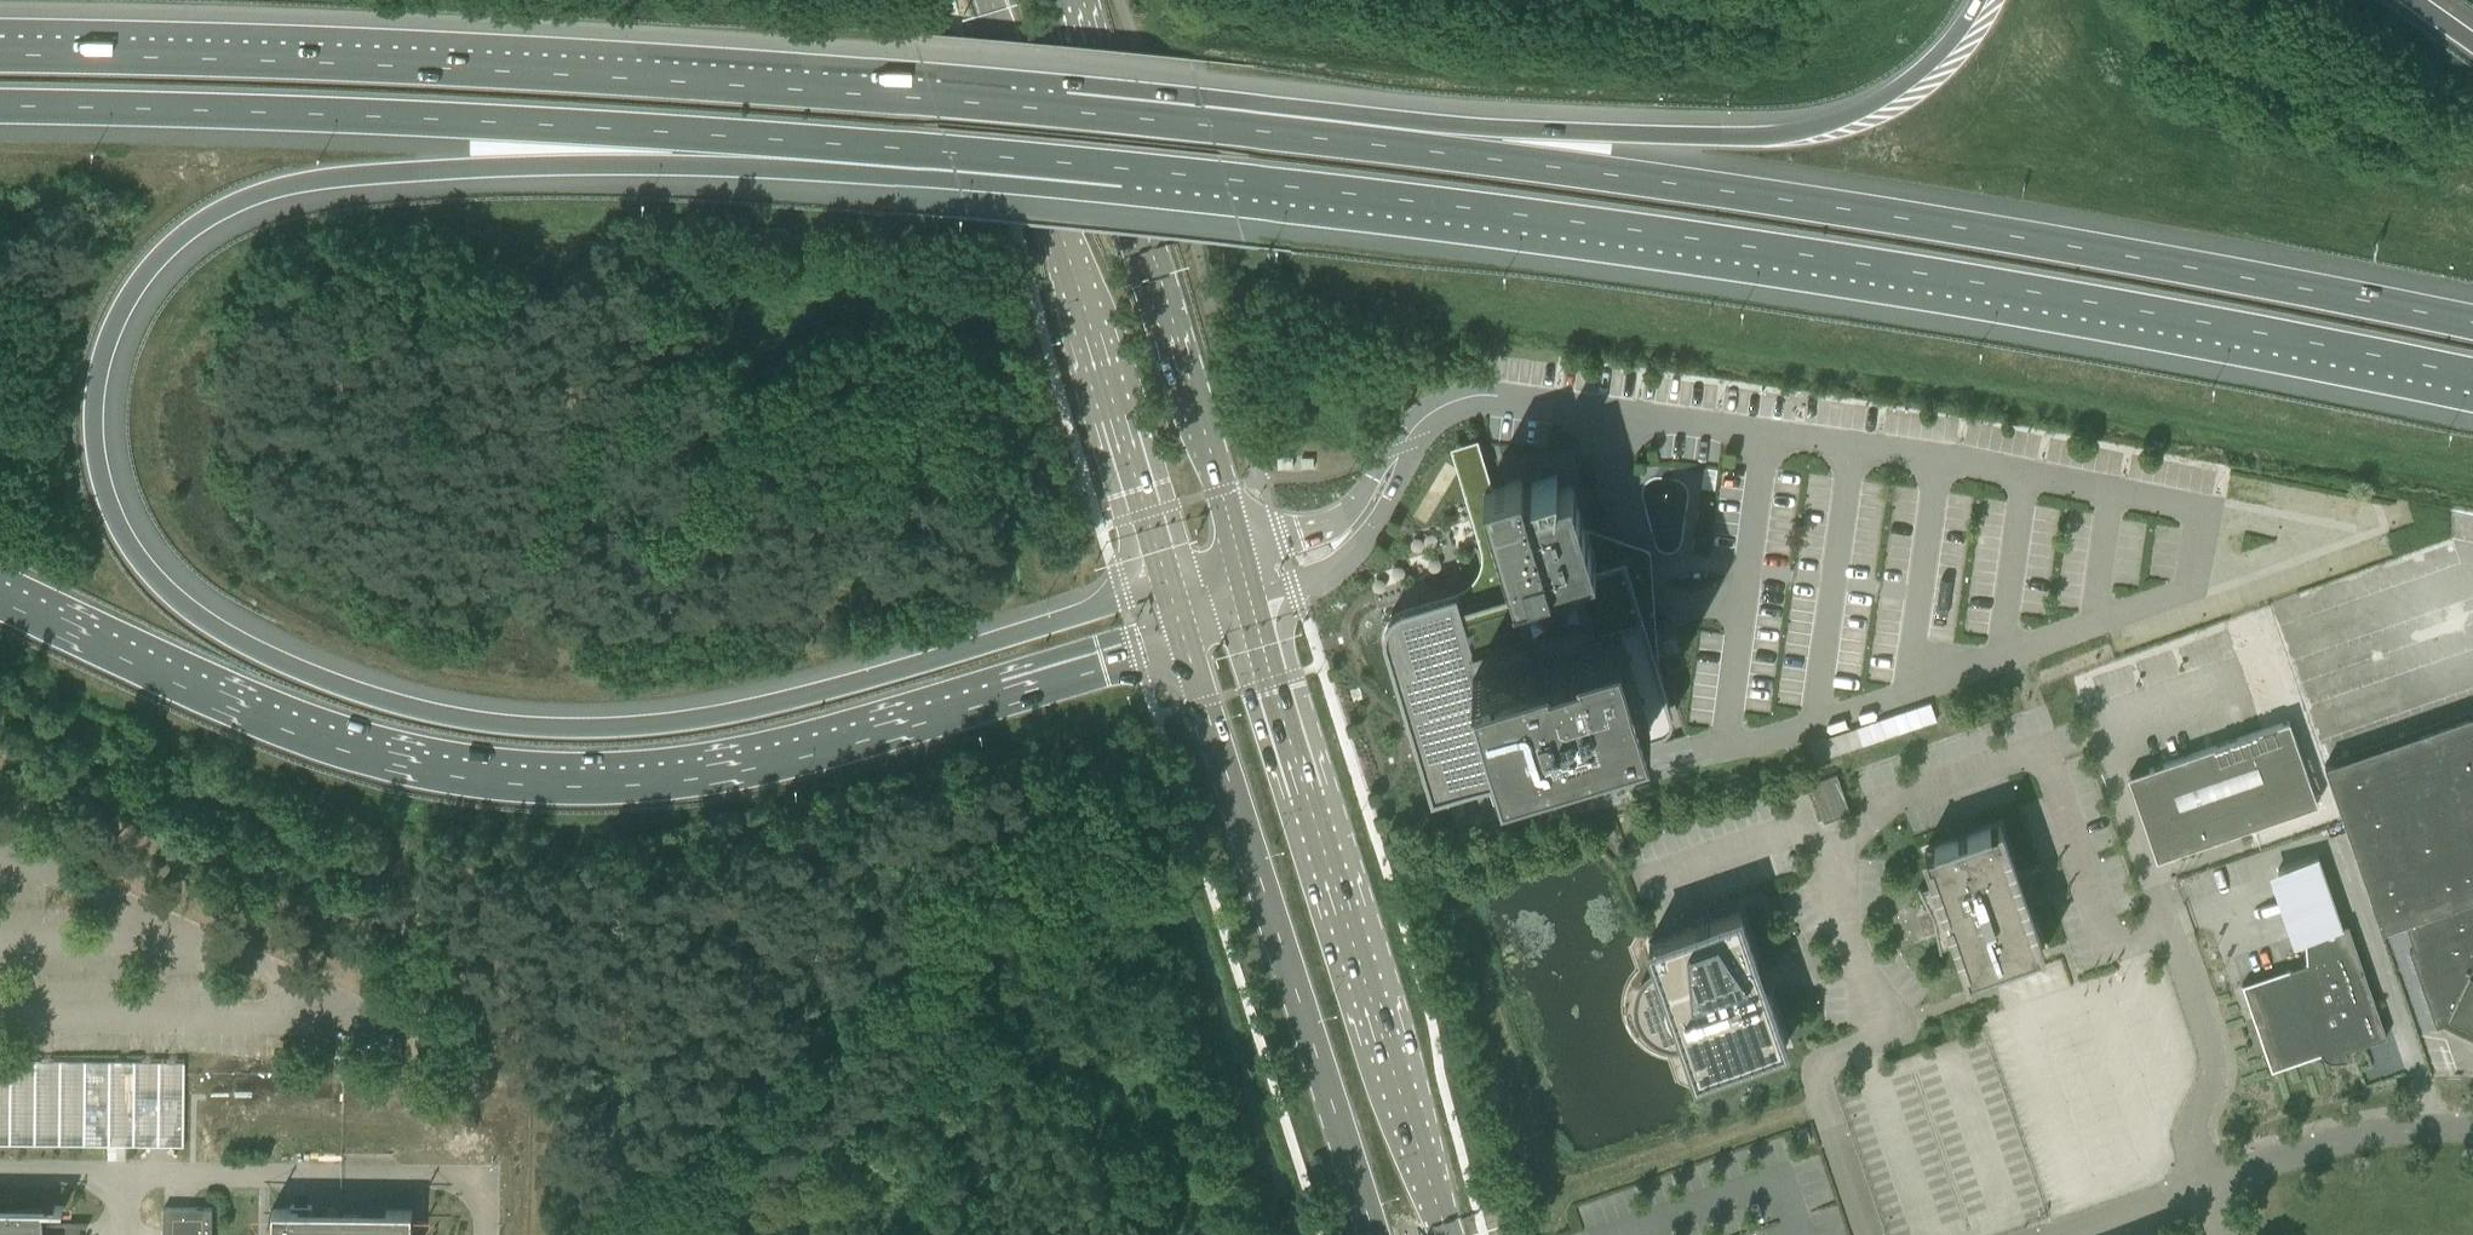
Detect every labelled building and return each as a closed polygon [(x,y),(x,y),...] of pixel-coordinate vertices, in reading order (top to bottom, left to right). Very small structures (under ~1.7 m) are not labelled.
[(1487,435),(1460,443),(1476,491),(1503,482),(1487,435)] [(1387,629),(1387,633),(1388,637),(1389,641),(1389,643),(1413,723),(1434,794),(1457,788),(1465,785),(1465,786),(1488,779),(1493,795),(1507,791),(1504,781),(1502,775),(1550,761),(1559,758),(1660,728),(1661,728),(1644,673),(1628,617),(1621,619),(1612,587),(1605,563),(1598,565),(1584,519),(1574,485),(1559,489),(1561,473),(1525,484),(1523,478),(1522,479),(1493,487),(1485,490),(1508,565),(1515,589),(1461,605),(1457,593),(1404,608),(1400,610),(1397,612),(1394,615),(1391,618),(1389,621),(1388,625),(1387,629)] [(1648,543),(1584,519),(1598,565),(1605,563),(1612,587),(1621,619),(1628,617),(1644,673),(1648,543)] [(1932,701),(1820,741),(1827,759),(1939,718),(1932,701)] [(2472,1031),(2472,714),(2370,749),(2325,765),(2382,930),(2405,922),(2415,949),(2410,951),(2435,1023),(2449,1019),(2472,1031)] [(2290,721),(2129,776),(2150,837),(2174,829),(2178,839),(2194,847),(2319,804),(2290,721)] [(1837,775),(1811,784),(1825,823),(1851,814),(1837,775)] [(1920,886),(1918,887),(1925,903),(1928,911),(1925,912),(1931,928),(1935,927),(1940,952),(1943,951),(1942,948),(1953,945),(1957,944),(1969,977),(2044,950),(2027,901),(2045,894),(2044,892),(2043,892),(2035,870),(2036,870),(2035,868),(2018,874),(2001,824),(1925,851),(1937,884),(1922,889),(1920,886)] [(2243,984),(2272,1070),(2321,1053),(2323,1056),(2327,1059),(2331,1061),(2336,1061),(2348,1060),(2347,1050),(2387,1036),(2349,924),(2342,926),(2318,856),(2278,870),(2303,942),(2306,941),(2307,962),(2243,984)] [(1665,1039),(1670,1041),(1677,1042),(1683,1041),(1696,1077),(1788,1045),(1768,986),(1783,980),(1777,963),(1762,968),(1741,909),(1649,941),(1661,977),(1656,980),(1651,985),(1648,990),(1645,995),(1644,999),(1643,1002),(1643,1005),(1643,1008),(1643,1010),(1643,1012),(1644,1015),(1645,1018),(1646,1020),(1647,1024),(1650,1028),(1652,1030),(1654,1032),(1656,1034),(1659,1036),(1665,1039)] [(151,1145),(184,1146),(185,1059),(0,1058),(0,1144),(151,1145)] [(1808,1127),(1798,1131),(1802,1143),(1812,1140),(1808,1127)] [(46,1225),(46,1224),(44,1206),(0,1206),(0,1234),(47,1234),(46,1225)] [(166,1207),(163,1207),(163,1234),(211,1234),(211,1208),(166,1207)] [(415,1213),(272,1211),(272,1234),(414,1234),(415,1213)]
